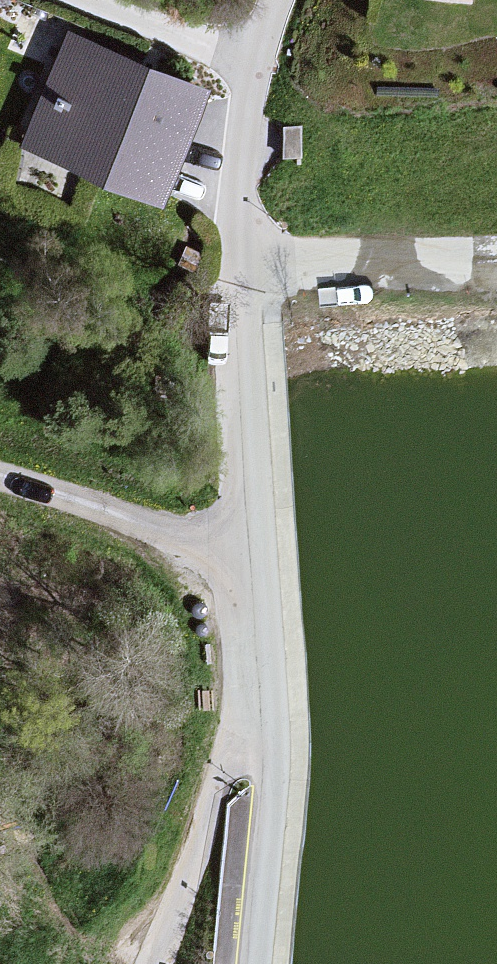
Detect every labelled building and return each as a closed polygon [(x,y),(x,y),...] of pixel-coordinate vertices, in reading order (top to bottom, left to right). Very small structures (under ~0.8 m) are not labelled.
[(209,85),(57,33),(17,142),(169,205),(209,85)]
